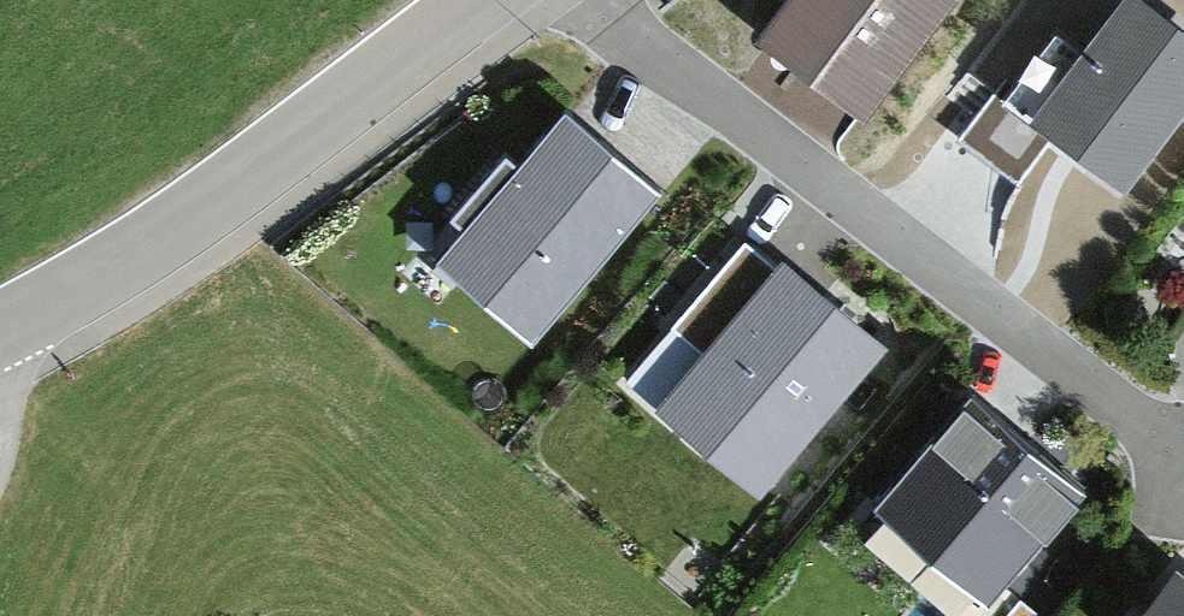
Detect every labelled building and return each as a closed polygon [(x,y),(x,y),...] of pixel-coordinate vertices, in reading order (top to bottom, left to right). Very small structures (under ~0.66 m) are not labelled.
[(755,43),(860,122),(955,0),(786,0),(755,43)] [(1087,55),(1056,32),(1016,85),(1009,79),(961,142),(1016,185),(1049,143),(1121,198),(1183,116),(1183,38),(1134,0),(1129,0),(1087,55)] [(463,224),(436,255),(532,336),(661,186),(565,104),(518,159),(506,148),(450,213),(463,224)] [(806,290),(746,238),(672,324),(708,354),(682,384),(722,418),(706,437),(758,482),(877,343),(824,298),(811,314),(796,302),(806,290)] [(1087,487),(972,389),(874,504),(989,601),(1087,487)] [(1177,577),(1143,615),(1183,615),(1183,583),(1177,577)]
